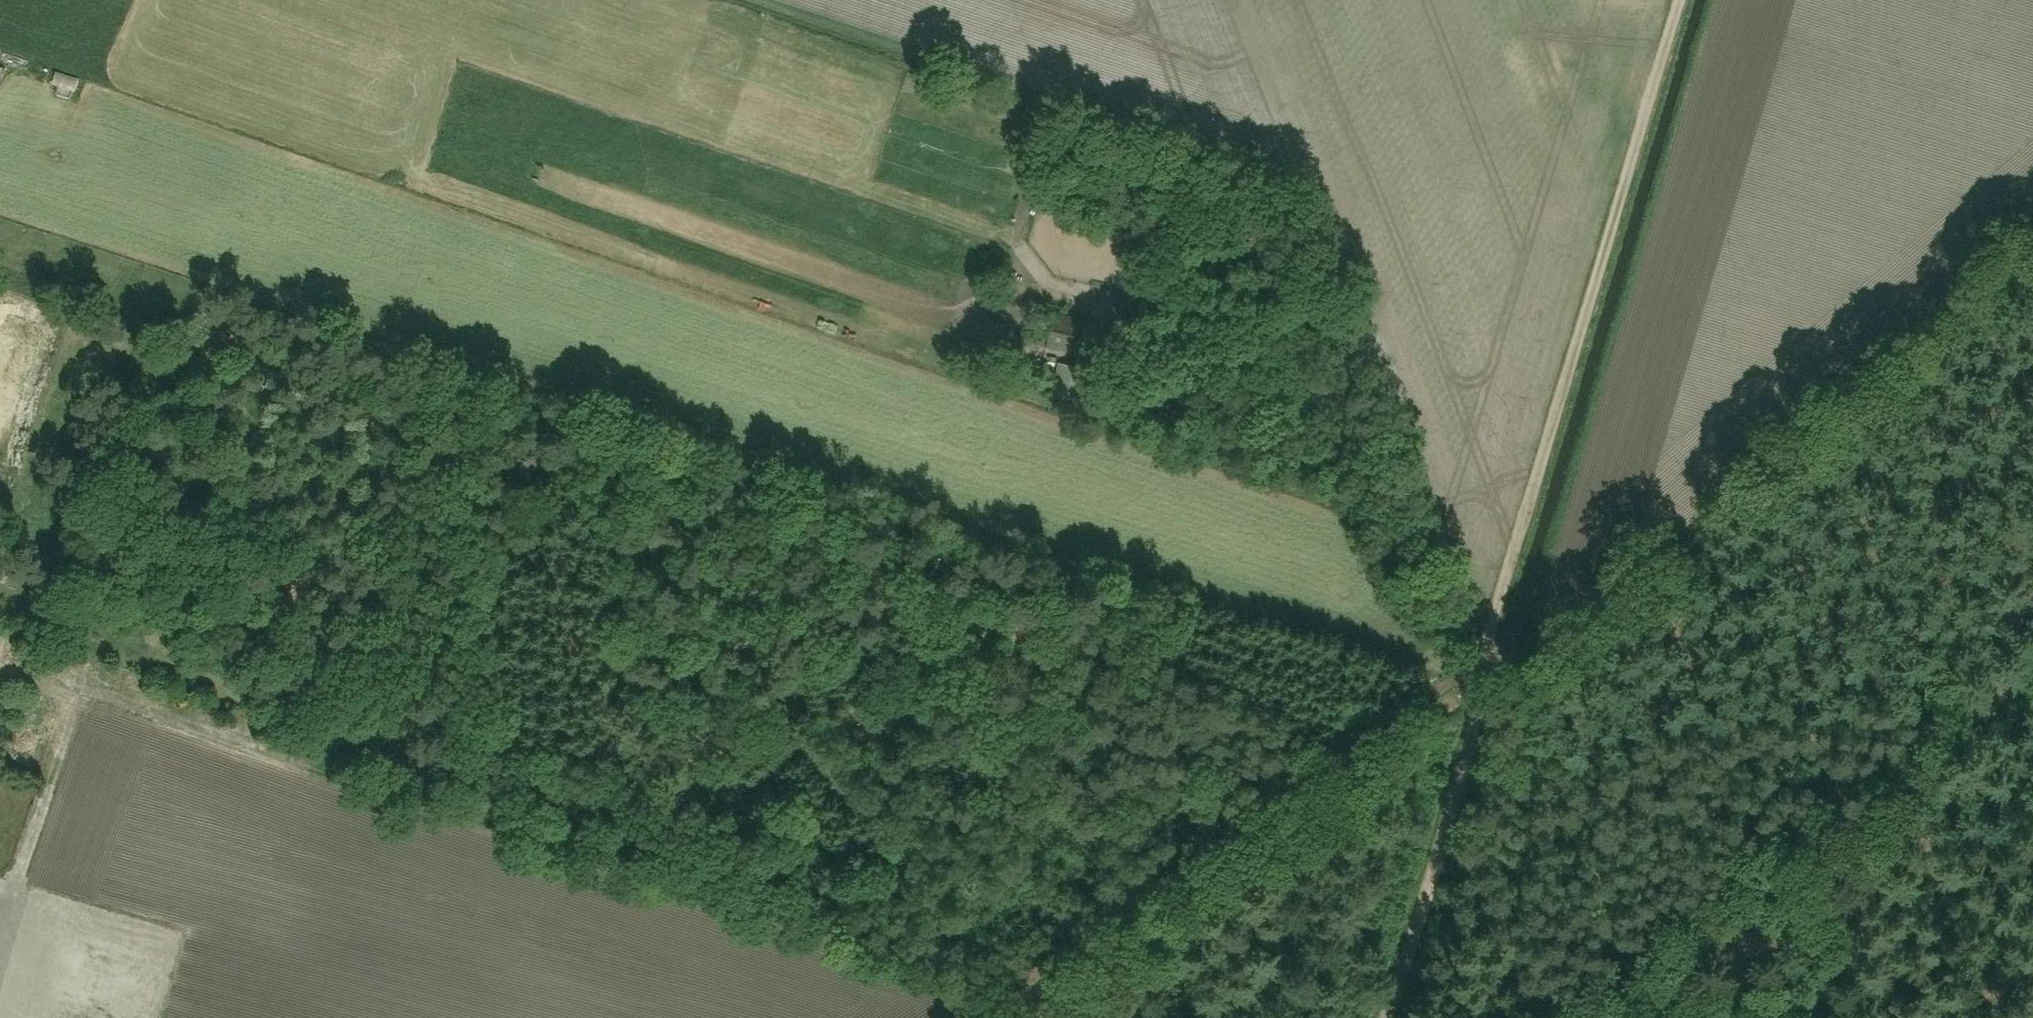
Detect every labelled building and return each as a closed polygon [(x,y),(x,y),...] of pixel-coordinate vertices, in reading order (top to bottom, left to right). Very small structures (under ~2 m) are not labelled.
[(1046,347),(1091,358),(1098,322),(1054,313),(1046,347)] [(1051,394),(1079,400),(1084,368),(1058,363),(1051,394)]
